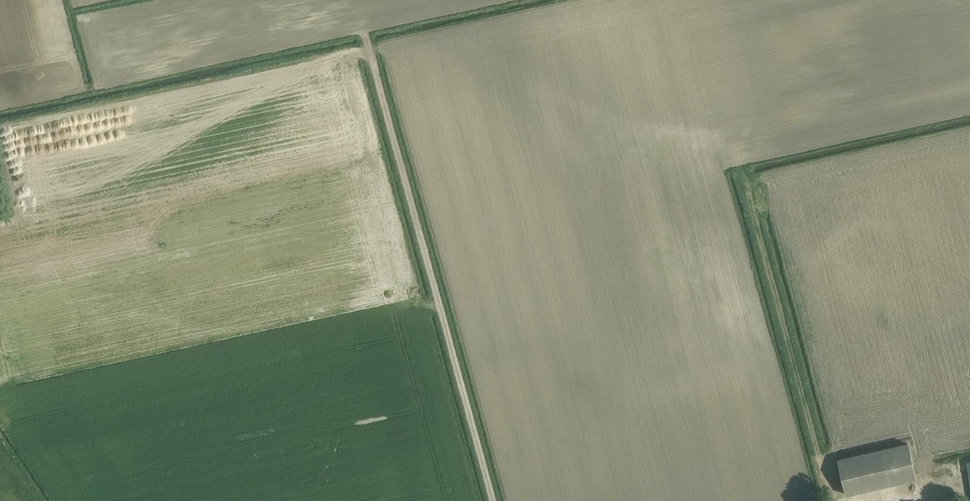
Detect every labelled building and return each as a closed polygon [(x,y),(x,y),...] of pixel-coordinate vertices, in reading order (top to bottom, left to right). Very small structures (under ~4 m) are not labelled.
[(839,459),(847,494),(916,479),(908,443),(839,459)]
